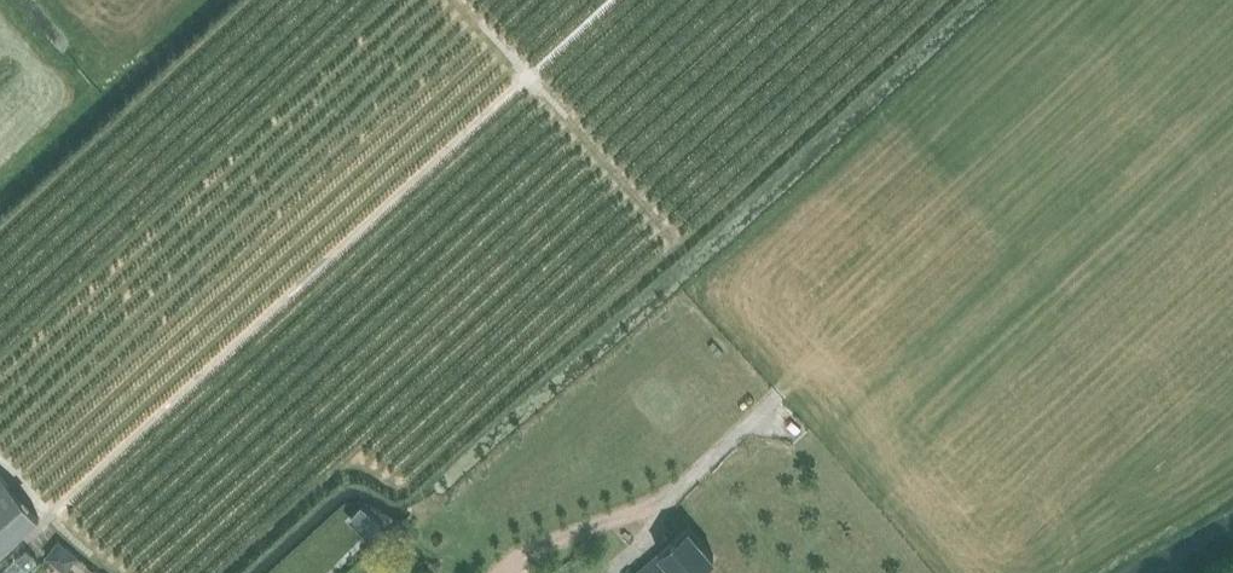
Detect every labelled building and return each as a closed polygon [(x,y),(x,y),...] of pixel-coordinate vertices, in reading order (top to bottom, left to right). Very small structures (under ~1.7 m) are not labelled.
[(38,519),(0,476),(0,552),(38,519)] [(59,524),(48,541),(72,556),(83,539),(59,524)] [(714,556),(689,526),(659,552),(658,550),(632,572),(694,572),(714,556)]
